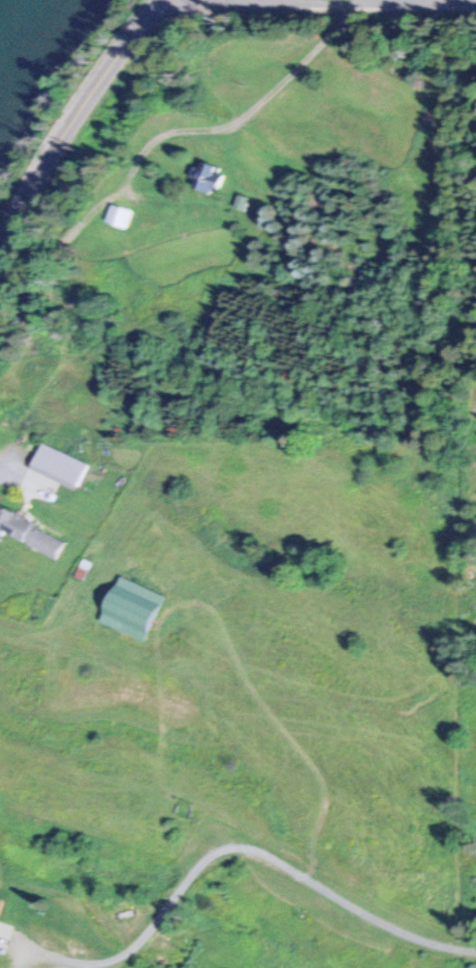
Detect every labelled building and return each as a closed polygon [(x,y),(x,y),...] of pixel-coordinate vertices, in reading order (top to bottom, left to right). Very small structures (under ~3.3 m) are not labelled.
[(211,194),(224,171),(208,162),(195,186),(211,194)] [(236,209),(247,210),(249,197),(238,195),(236,209)] [(116,223),(129,228),(135,212),(122,207),(116,223)] [(30,468),(75,489),(87,463),(42,442),(30,468)] [(0,507),(0,542),(4,534),(56,558),(66,537),(0,507)] [(144,640),(163,593),(117,575),(99,623),(144,640)]
